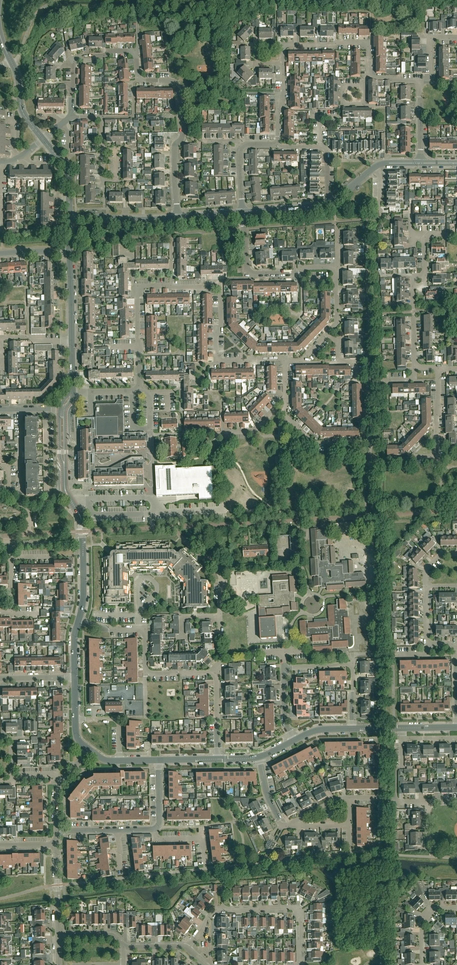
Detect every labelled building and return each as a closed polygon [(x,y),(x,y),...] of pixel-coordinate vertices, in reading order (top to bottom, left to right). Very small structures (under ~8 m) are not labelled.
[(435,24),(435,32),(441,32),(441,29),(444,29),(444,23),(444,18),(441,18),(441,24),(435,24)] [(444,23),(444,29),(447,29),(453,29),(453,18),(447,18),(444,18),(444,23)] [(259,39),(266,39),(266,29),(263,29),(262,24),(259,24),(259,20),(256,20),(256,27),(256,29),(259,29),(259,39)] [(317,27),(317,24),(317,20),(313,20),(313,28),(307,28),(307,37),(314,37),(314,27),(317,27)] [(426,23),(426,29),(429,29),(429,32),(435,32),(435,24),(435,21),(429,21),(429,23),(426,23)] [(277,24),(277,31),(281,31),(281,37),(287,37),(287,28),(283,28),(283,24),(277,24)] [(287,28),(287,37),(293,37),(293,31),(297,31),(297,27),(297,24),(293,24),(293,28),(287,28)] [(317,27),(317,31),(320,31),(320,37),(327,37),(327,28),(321,28),(321,24),(317,24),(317,27)] [(333,31),(337,31),(337,24),(333,24),(333,28),(327,28),(327,37),(333,37),(333,31)] [(242,31),(249,38),(253,33),(250,30),(252,29),(249,26),(247,27),(242,31)] [(236,45),(244,45),(240,45),(240,42),(242,40),(244,42),(249,38),(242,31),(238,36),(237,37),(237,41),(231,41),(231,45),(236,45)] [(75,41),(77,50),(83,49),(82,43),(86,42),(86,35),(81,36),(82,40),(75,41)] [(86,35),(86,42),(86,44),(90,44),(90,48),(96,48),(96,38),(92,38),(92,35),(86,35)] [(102,44),(106,44),(106,35),(99,35),(99,39),(96,38),(96,48),(102,48),(102,44)] [(412,44),(420,44),(420,38),(418,38),(418,35),(412,35),(412,38),(412,44)] [(71,51),(77,50),(75,41),(69,43),(71,51)] [(57,46),(53,51),(60,57),(65,53),(60,49),(63,46),(57,42),(55,44),(57,46)] [(414,54),(423,54),(423,50),(420,50),(420,44),(412,44),(412,53),(414,53),(414,54)] [(241,49),(241,55),(250,55),(250,48),(244,48),(244,45),(236,45),(236,49),(241,49)] [(60,57),(53,51),(50,54),(48,52),(44,57),(49,61),(52,58),(56,62),(60,57)] [(414,63),(426,63),(426,56),(423,56),(423,54),(414,54),(414,63)] [(250,55),(241,55),(241,60),(236,60),(236,64),(243,64),(244,64),(244,61),(250,61),(250,55)] [(414,63),(414,66),(414,72),(424,72),(424,68),(426,68),(426,63),(414,63)] [(237,74),(242,78),(249,71),(244,67),(243,66),(243,64),(236,64),(235,64),(235,70),(238,73),(237,74)] [(47,69),(47,75),(56,75),(56,68),(50,68),(50,66),(42,66),(42,69),(47,69)] [(256,76),(256,77),(256,84),(259,84),(259,79),(266,79),(266,70),(259,70),(259,76),(256,76)] [(272,70),(266,70),(266,79),(272,79),(272,89),(275,89),(275,76),(272,76),(272,70)] [(249,71),(242,78),(247,83),(247,82),(251,86),(256,86),(256,84),(256,77),(254,77),(253,76),(249,71)] [(401,94),(410,94),(410,88),(404,88),(404,84),(396,84),(396,88),(401,88),(401,94)] [(410,94),(401,94),(401,101),(397,101),(397,104),(404,104),(404,101),(410,101),(410,94)] [(338,101),(329,101),(329,102),(325,102),(325,109),(330,109),(330,107),(338,107),(338,109),(341,109),(341,107),(338,107),(338,101)] [(404,104),(397,104),(397,108),(401,108),(401,114),(410,114),(410,108),(405,108),(405,104),(404,104)] [(366,109),(366,119),(372,119),(372,122),(375,122),(375,116),(372,116),(372,109),(366,109)] [(410,114),(401,114),(401,119),(397,119),(397,122),(394,122),(394,124),(404,124),(404,121),(410,121),(410,120),(412,120),(412,117),(410,117),(410,114)] [(160,126),(164,126),(163,119),(156,119),(156,115),(147,116),(148,121),(151,121),(152,127),(155,127),(156,132),(160,131),(160,126)] [(71,123),(71,125),(75,125),(75,129),(84,129),(84,125),(83,125),(83,124),(88,124),(88,120),(83,120),(83,123),(71,123)] [(155,141),(155,144),(164,144),(164,138),(158,138),(158,133),(152,133),(152,141),(155,141)] [(429,150),(429,151),(430,151),(432,151),(432,150),(441,150),(441,141),(441,139),(430,139),(430,148),(429,148),(429,149),(429,150)] [(164,144),(155,144),(155,147),(152,147),(152,154),(158,154),(158,151),(164,151),(164,144)] [(184,147),(184,153),(193,153),(194,147),(197,147),(197,144),(190,144),(190,147),(184,147)] [(193,153),(184,153),(184,159),(190,159),(190,162),(191,162),(197,162),(197,159),(193,159),(193,153)] [(185,171),(194,171),(197,171),(197,162),(191,162),(191,165),(185,165),(185,171)] [(194,171),(185,171),(185,177),(191,177),(191,180),(192,180),(198,181),(198,177),(198,175),(194,174),(194,171)] [(388,179),(400,179),(397,179),(397,176),(400,176),(400,171),(395,171),(395,173),(388,173),(388,177),(387,178),(388,179)] [(186,183),(186,190),(195,190),(195,184),(198,184),(198,181),(192,180),(192,183),(186,183)] [(320,189),(320,188),(310,188),(310,191),(307,191),(307,198),(313,198),(313,194),(319,194),(319,190),(320,189)] [(110,203),(116,203),(116,191),(110,191),(110,189),(106,189),(106,197),(110,197),(110,203)] [(123,191),(116,191),(116,203),(123,203),(123,197),(126,197),(126,196),(126,189),(123,189),(123,191)] [(129,203),(136,203),(136,193),(130,193),(130,189),(126,189),(126,196),(129,196),(129,203)] [(153,190),(152,190),(152,195),(153,196),(156,196),(156,199),(165,199),(165,192),(159,192),(159,190),(153,190)] [(195,190),(186,190),(186,196),(192,196),(192,199),(199,199),(199,195),(195,195),(195,190)] [(139,193),(136,193),(136,203),(142,203),(142,195),(145,195),(145,192),(139,192),(139,193)] [(7,203),(10,203),(13,203),(17,203),(17,194),(10,194),(10,197),(7,197),(7,203)] [(165,199),(156,199),(156,203),(152,203),(152,208),(159,208),(159,205),(165,205),(165,199)] [(396,208),(396,205),(398,205),(399,204),(399,202),(386,202),(387,202),(387,206),(386,207),(386,208),(389,208),(389,211),(396,211),(396,208)] [(7,212),(10,212),(15,212),(15,206),(17,206),(17,203),(13,203),(10,203),(10,206),(7,206),(7,212)] [(7,221),(10,221),(15,220),(15,215),(16,215),(17,212),(15,212),(10,212),(10,215),(7,215),(7,221)] [(394,223),(394,229),(407,229),(407,226),(403,226),(403,223),(402,223),(402,219),(395,219),(395,223),(394,223)] [(7,223),(7,224),(7,229),(9,229),(9,233),(17,233),(17,229),(15,229),(15,224),(16,224),(16,220),(15,220),(10,221),(10,223),(7,223)] [(267,229),(261,230),(261,234),(255,234),(256,240),(255,240),(265,239),(265,236),(267,235),(267,229)] [(344,233),(344,239),(353,239),(353,233),(358,233),(358,229),(350,229),(350,233),(344,233)] [(265,239),(255,240),(255,246),(261,246),(261,250),(268,249),(267,243),(265,243),(264,240),(265,239)] [(350,249),(358,249),(358,245),(354,245),(353,239),(344,239),(344,246),(350,245),(350,249)] [(306,251),(307,260),(313,260),(313,254),(316,254),(316,253),(316,246),(316,243),(312,244),(312,251),(306,251)] [(439,253),(445,253),(445,248),(442,248),(442,245),(432,245),(432,254),(434,254),(434,256),(439,256),(439,253)] [(278,246),(278,256),(282,256),(282,262),(288,262),(288,249),(287,249),(287,250),(284,250),(284,246),(278,246)] [(297,254),(300,254),(300,260),(307,260),(306,251),(306,246),(297,247),(297,249),(297,254)] [(320,259),(325,259),(325,250),(323,250),(323,246),(316,246),(316,253),(320,253),(320,259)] [(331,253),(335,252),(335,246),(326,246),(326,250),(325,250),(325,259),(331,259),(331,253)] [(262,253),(259,253),(256,254),(256,260),(266,259),(265,253),(269,253),(269,249),(268,249),(261,250),(262,253)] [(288,249),(288,262),(293,262),(293,255),(297,255),(297,254),(297,249),(288,249)] [(344,253),(344,259),(353,259),(353,253),(358,253),(358,249),(350,249),(349,249),(349,253),(344,253)] [(141,260),(136,261),(136,264),(133,264),(128,264),(128,259),(118,259),(118,261),(115,261),(115,266),(119,266),(119,264),(122,264),(122,270),(128,270),(133,270),(139,270),(139,271),(142,271),(141,260)] [(349,269),(355,269),(355,265),(353,265),(353,259),(344,259),(344,266),(349,266),(349,269)] [(445,262),(436,262),(436,266),(432,266),(432,273),(441,273),(441,269),(445,269),(445,266),(449,266),(449,262),(445,262)] [(343,273),(343,279),(353,279),(352,275),(356,275),(356,273),(360,273),(360,269),(355,269),(349,269),(349,273),(343,273)] [(447,279),(447,280),(451,280),(451,274),(438,274),(438,277),(433,277),(433,284),(442,284),(441,279),(447,279)] [(357,289),(357,285),(353,285),(353,279),(343,279),(343,286),(349,286),(349,289),(357,289)] [(426,290),(426,291),(426,297),(436,297),(436,292),(444,292),(444,287),(436,287),(436,290),(426,290)] [(343,293),(343,299),(352,299),(352,295),(358,295),(358,290),(351,290),(351,293),(343,293)] [(352,299),(343,299),(343,305),(351,305),(351,308),(352,308),(352,311),(358,311),(358,308),(359,308),(359,305),(359,302),(355,302),(355,299),(352,299)] [(321,318),(319,321),(326,327),(328,325),(327,324),(329,321),(321,318)] [(397,318),(397,321),(394,321),(394,327),(397,327),(406,327),(406,324),(405,324),(405,318),(397,318)] [(345,327),(345,329),(358,329),(358,319),(350,319),(350,322),(345,323),(345,324),(343,324),(343,327),(345,327)] [(319,321),(316,324),(322,331),(326,327),(319,321)] [(231,330),(232,332),(239,326),(236,323),(229,327),(232,329),(231,330)] [(310,330),(306,334),(313,340),(318,335),(322,331),(316,324),(311,329),(310,330)] [(232,332),(236,336),(243,329),(239,326),(232,332)] [(247,333),(243,329),(236,336),(240,340),(241,340),(242,341),(246,345),(252,339),(248,335),(247,334),(247,333)] [(350,336),(350,339),(361,339),(361,335),(358,335),(358,329),(345,329),(345,336),(350,336)] [(313,340),(306,334),(303,338),(309,344),(313,340)] [(299,342),(305,348),(309,344),(303,338),(299,342)] [(246,345),(250,349),(256,342),(252,339),(246,345)] [(345,343),(345,349),(353,349),(353,345),(356,345),(356,342),(361,342),(361,339),(350,339),(350,343),(345,343)] [(255,352),(258,344),(256,342),(250,349),(251,351),(252,350),(255,352)] [(299,342),(297,344),(300,351),(303,349),(304,350),(305,348),(299,342)] [(452,356),(452,362),(456,361),(456,351),(455,351),(455,347),(448,348),(448,356),(452,356)] [(353,349),(345,349),(345,356),(350,356),(350,359),(356,359),(356,355),(357,355),(357,349),(353,349)] [(91,356),(94,356),(94,355),(82,356),(83,367),(88,367),(88,369),(92,369),(91,356)] [(397,370),(406,370),(406,364),(407,364),(407,361),(397,361),(397,370)] [(183,392),(183,394),(193,394),(193,388),(190,388),(190,385),(190,383),(190,380),(195,380),(195,371),(195,367),(195,364),(192,364),(192,367),(188,367),(188,371),(189,371),(189,374),(184,374),(184,380),(184,383),(184,385),(184,386),(184,392),(183,392)] [(100,372),(86,372),(86,379),(89,378),(89,381),(101,381),(101,378),(100,378),(100,372)] [(420,385),(420,394),(426,394),(426,393),(429,393),(429,386),(425,386),(425,385),(420,385)] [(267,404),(271,400),(264,393),(260,397),(267,404)] [(267,404),(260,397),(256,401),(263,408),(267,404)] [(424,397),(424,400),(422,400),(422,405),(431,405),(431,399),(426,400),(426,397),(424,397)] [(113,404),(96,405),(96,418),(91,418),(91,431),(86,431),(86,432),(80,432),(81,453),(80,453),(80,457),(80,461),(78,461),(78,475),(78,481),(87,481),(87,482),(91,482),(91,483),(92,483),(93,483),(94,483),(95,486),(144,485),(143,457),(140,458),(132,458),(127,461),(127,469),(95,469),(95,464),(89,464),(89,457),(89,453),(124,453),(134,447),(145,447),(145,443),(146,443),(146,441),(147,441),(147,437),(148,437),(148,435),(145,435),(145,433),(124,433),(123,400),(117,400),(117,401),(117,402),(116,403),(115,404),(114,404),(113,404)] [(256,401),(252,406),(259,413),(263,408),(256,401)] [(252,406),(247,410),(255,417),(259,413),(252,406)] [(295,415),(297,417),(304,410),(301,408),(294,411),(296,414),(295,415)] [(297,417),(301,420),(307,414),(309,412),(306,408),(304,410),(297,417)] [(305,424),(311,418),(307,414),(301,420),(305,424)] [(27,419),(24,419),(25,438),(24,438),(25,466),(26,496),(27,496),(35,496),(38,496),(38,485),(38,476),(38,465),(36,465),(36,452),(35,452),(35,443),(38,443),(37,432),(37,424),(37,419),(33,419),(33,418),(27,419)] [(310,430),(317,423),(313,419),(306,426),(310,430)] [(173,428),(172,420),(162,420),(163,429),(173,428)] [(317,423),(310,430),(314,433),(321,427),(317,423)] [(422,425),(420,427),(426,433),(428,431),(427,430),(430,427),(422,425)] [(321,427),(314,433),(316,435),(317,434),(320,437),(323,429),(321,427)] [(420,427),(416,431),(423,437),(426,433),(420,427)] [(423,437),(416,431),(412,435),(419,441),(423,437)] [(413,446),(417,442),(411,436),(407,440),(413,446)] [(387,451),(387,456),(393,456),(393,447),(389,447),(388,440),(384,440),(384,451),(387,451)] [(403,444),(410,450),(413,446),(407,440),(403,444)] [(401,446),(404,454),(407,451),(408,452),(410,450),(403,444),(401,446)] [(200,500),(213,499),(212,467),(176,469),(175,467),(175,466),(163,467),(164,470),(159,470),(160,490),(157,490),(156,490),(157,497),(163,496),(199,494),(203,494),(203,499),(200,500)] [(363,573),(354,573),(353,561),(342,562),(342,564),(336,564),(335,547),(331,547),(331,545),(333,545),(331,528),(324,529),(324,530),(318,530),(318,529),(311,529),(311,538),(312,538),(312,540),(313,557),(314,557),(314,559),(311,559),(312,576),(315,576),(315,578),(314,578),(315,587),(324,586),(324,588),(327,588),(327,591),(344,590),(344,587),(346,587),(366,586),(366,579),(364,579),(363,573)] [(447,546),(447,537),(444,537),(444,532),(438,532),(438,538),(441,538),(441,546),(445,546),(445,547),(446,547),(446,548),(447,548),(447,546)] [(422,539),(421,539),(433,550),(434,549),(433,549),(434,548),(433,547),(436,544),(431,539),(432,537),(428,533),(424,537),(428,540),(425,542),(422,539)] [(433,550),(421,539),(420,541),(423,545),(421,547),(427,553),(429,555),(430,554),(429,553),(430,552),(429,551),(431,549),(433,550)] [(197,608),(209,608),(208,581),(201,581),(201,579),(200,577),(199,575),(197,573),(203,568),(183,549),(178,555),(176,553),(174,552),(172,551),(170,551),(170,543),(116,544),(117,552),(111,552),(111,558),(103,558),(103,605),(130,605),(129,574),(131,574),(132,573),(133,572),(133,570),(167,570),(182,584),(183,608),(191,608),(191,611),(197,611),(197,608)] [(244,557),(268,556),(268,546),(243,547),(244,557)] [(411,550),(415,553),(421,560),(424,557),(425,558),(425,557),(426,558),(427,557),(425,555),(419,549),(416,552),(413,548),(411,550)] [(421,562),(422,562),(422,561),(421,560),(415,553),(411,550),(405,556),(409,561),(411,559),(417,564),(419,562),(420,563),(421,562)] [(404,572),(404,576),(420,576),(420,574),(419,574),(419,573),(418,573),(418,570),(410,570),(410,567),(404,567),(404,572)] [(277,638),(275,616),(283,616),(283,614),(291,614),(290,611),(298,611),(298,603),(295,603),(294,593),(297,593),(296,577),(288,577),(288,575),(272,576),(274,603),(269,603),(269,595),(258,596),(261,639),(277,638)] [(404,591),(411,591),(411,588),(418,588),(420,588),(420,586),(419,586),(419,585),(418,585),(418,582),(420,582),(404,582),(404,584),(409,584),(409,588),(404,588),(404,591)] [(436,601),(436,608),(440,608),(440,607),(442,607),(442,603),(445,603),(445,594),(445,593),(444,593),(441,593),(440,593),(441,594),(440,594),(440,601),(436,601)] [(313,654),(333,653),(332,648),(348,647),(348,649),(349,649),(348,648),(349,648),(350,648),(351,648),(352,647),(353,646),(353,645),(354,644),(354,643),(353,637),(354,637),(351,637),(349,618),(348,618),(348,615),(346,615),(346,610),(346,599),(336,600),(337,605),(328,606),(329,622),(327,622),(327,619),(315,620),(315,624),(313,624),(313,626),(308,626),(308,621),(300,621),(301,638),(309,637),(309,636),(312,636),(313,642),(329,641),(329,645),(313,646),(313,654)] [(201,655),(206,659),(209,655),(208,654),(208,650),(204,650),(199,650),(198,652),(201,655)] [(196,653),(196,662),(200,662),(202,663),(206,659),(201,655),(198,652),(196,653)] [(159,656),(159,662),(160,662),(160,665),(164,665),(164,662),(166,662),(166,667),(169,667),(169,655),(169,654),(166,654),(166,656),(163,656),(159,656)] [(361,669),(369,668),(369,663),(373,663),(373,659),(367,660),(367,662),(361,663),(359,663),(359,668),(361,668),(361,669)] [(225,670),(225,676),(235,676),(235,672),(238,672),(238,667),(242,667),(242,663),(231,664),(231,670),(225,670)] [(263,672),(264,675),(275,675),(275,669),(267,669),(267,666),(260,666),(260,669),(262,669),(262,672),(263,672)] [(373,677),(373,674),(369,674),(369,668),(361,669),(359,669),(359,674),(361,674),(361,675),(367,674),(367,677),(373,677)] [(312,674),(303,675),(303,678),(296,679),(296,684),(294,684),(309,684),(309,681),(305,681),(305,679),(312,679),(312,674)] [(260,685),(265,685),(267,685),(267,681),(275,681),(275,675),(264,675),(264,681),(260,681),(260,685)] [(231,682),(231,685),(238,685),(238,679),(235,679),(235,676),(225,676),(225,682),(231,682)] [(370,684),(373,684),(373,678),(367,678),(367,682),(360,682),(360,687),(361,687),(361,689),(370,688),(370,684)] [(196,682),(196,685),(196,688),(199,688),(199,691),(209,691),(208,685),(205,685),(205,682),(196,682)] [(225,691),(226,693),(235,693),(235,689),(238,689),(238,685),(231,685),(232,687),(225,687),(225,688),(224,689),(224,691),(225,691)] [(263,695),(267,695),(276,695),(276,689),(265,689),(265,685),(260,685),(258,685),(258,689),(263,689),(263,695)] [(90,688),(90,695),(90,696),(90,697),(90,698),(90,706),(91,706),(91,705),(100,705),(100,688),(99,688),(99,689),(90,689),(90,688)] [(367,695),(367,699),(374,698),(374,692),(370,693),(370,688),(361,689),(361,695),(367,695)] [(232,699),(232,702),(238,702),(238,701),(242,701),(242,696),(235,697),(235,693),(226,693),(226,699),(232,699)] [(367,702),(361,702),(361,709),(371,709),(371,702),(374,702),(374,698),(367,699),(367,702)] [(226,704),(226,710),(235,710),(235,706),(238,706),(238,702),(232,702),(232,704),(226,704)] [(116,713),(123,713),(123,712),(122,712),(122,703),(123,703),(105,703),(105,704),(106,704),(106,713),(105,713),(112,713),(113,713),(114,713),(115,713),(116,713)] [(361,709),(361,715),(367,715),(367,719),(374,718),(374,713),(371,713),(371,709),(361,709)] [(232,719),(242,719),(242,714),(236,714),(235,710),(226,710),(226,716),(232,716),(232,719)] [(306,711),(297,711),(297,717),(305,717),(305,720),(310,720),(310,717),(310,714),(306,714),(306,711)] [(30,723),(30,722),(26,722),(26,719),(21,719),(21,720),(22,725),(22,726),(24,726),(25,732),(30,732),(30,723)] [(6,733),(11,733),(11,720),(2,720),(2,723),(5,723),(6,733)] [(21,720),(11,720),(11,733),(17,733),(17,726),(22,725),(21,720)] [(418,761),(420,761),(420,753),(417,753),(417,745),(412,745),(412,755),(412,759),(417,759),(417,761),(418,761)] [(445,757),(444,745),(439,745),(440,753),(437,753),(437,754),(436,754),(437,758),(440,758),(440,757),(445,757)] [(449,745),(444,745),(445,757),(445,754),(449,754),(449,758),(453,758),(452,751),(450,751),(449,745)] [(428,755),(428,746),(423,746),(424,755),(421,755),(421,753),(420,753),(420,761),(421,761),(421,759),(426,758),(426,755),(428,755)] [(433,746),(428,746),(428,755),(429,755),(429,758),(433,758),(437,758),(436,754),(434,754),(433,746)] [(316,758),(312,751),(311,748),(306,750),(312,762),(314,760),(313,757),(314,756),(316,759),(316,758)] [(317,748),(312,751),(316,758),(319,757),(320,760),(323,759),(317,748)] [(26,749),(17,750),(17,756),(23,755),(23,759),(30,758),(29,758),(33,758),(33,754),(32,753),(27,753),(26,749)] [(309,763),(312,762),(306,750),(301,753),(305,761),(307,760),(309,763)] [(303,762),(305,761),(301,753),(296,755),(302,767),(305,765),(303,762)] [(299,768),(302,767),(296,755),(291,758),(295,766),(297,765),(299,768)] [(60,762),(60,756),(51,756),(48,756),(48,762),(49,762),(49,765),(56,765),(55,765),(55,762),(60,762)] [(30,758),(23,759),(17,759),(17,765),(23,764),(23,768),(30,768),(30,762),(30,758)] [(293,767),(295,766),(291,758),(286,760),(292,772),(295,770),(293,767)] [(289,773),(292,772),(286,760),(282,763),(286,771),(288,770),(289,773)] [(284,772),(286,771),(282,763),(277,765),(283,777),(285,775),(284,772)] [(280,778),(283,777),(277,765),(272,768),(276,776),(278,775),(280,778)] [(71,802),(84,805),(85,804),(81,801),(84,798),(87,800),(91,795),(88,792),(91,789),(94,792),(95,790),(98,790),(98,786),(102,786),(102,789),(109,789),(109,786),(113,786),(113,789),(120,789),(119,786),(122,786),(122,779),(125,779),(125,782),(127,782),(127,786),(133,785),(133,782),(138,782),(138,785),(144,785),(144,782),(147,782),(146,773),(121,773),(121,775),(88,776),(85,780),(72,797),(69,800),(71,802)] [(227,782),(227,784),(229,783),(229,782),(232,782),(232,786),(233,786),(232,773),(219,774),(219,786),(222,786),(221,782),(227,782)] [(333,778),(337,792),(342,790),(340,783),(343,782),(341,774),(338,775),(338,777),(333,778)] [(404,777),(400,778),(400,785),(404,785),(404,794),(410,794),(410,791),(409,782),(404,782),(404,777)] [(284,789),(295,783),(293,778),(281,784),(284,789)] [(337,792),(333,778),(329,779),(328,778),(325,779),(327,786),(330,785),(332,793),(337,792)] [(409,782),(410,791),(410,794),(415,794),(415,786),(419,786),(419,778),(415,778),(415,783),(412,783),(412,782),(409,782)] [(419,778),(419,786),(419,787),(423,787),(423,794),(428,794),(428,791),(428,785),(425,785),(425,783),(419,783),(419,778)] [(428,791),(428,794),(434,794),(434,786),(438,786),(438,780),(434,780),(434,783),(431,783),(431,781),(428,782),(428,785),(428,791)] [(444,780),(438,780),(438,786),(441,786),(441,794),(447,793),(447,791),(447,784),(444,784),(444,780)] [(447,780),(447,784),(447,791),(447,793),(453,793),(453,787),(456,787),(456,780),(447,780)] [(316,788),(317,788),(322,799),(327,797),(322,789),(326,787),(324,784),(316,788)] [(12,787),(6,787),(6,795),(9,795),(9,799),(15,799),(15,793),(12,793),(12,787)] [(322,799),(317,788),(314,789),(316,792),(314,793),(318,802),(322,799)] [(306,794),(302,796),(307,807),(312,805),(308,798),(311,796),(310,794),(309,792),(309,791),(305,793),(306,794)] [(303,809),(307,807),(302,796),(297,798),(296,796),(293,798),(296,804),(299,802),(303,809)] [(251,808),(252,810),(260,806),(258,801),(251,805),(249,802),(249,798),(241,799),(241,802),(244,808),(247,806),(248,808),(250,809),(251,808)] [(291,801),(287,804),(288,806),(292,815),(297,812),(293,806),(296,804),(293,798),(290,799),(291,801)] [(71,812),(81,812),(81,808),(84,808),(84,805),(71,802),(71,812)] [(260,806),(252,810),(255,816),(250,818),(251,821),(257,818),(256,815),(263,812),(260,806)] [(283,808),(288,817),(292,815),(288,806),(284,809),(283,808)] [(412,816),(412,819),(421,819),(421,813),(415,813),(415,809),(408,809),(408,816),(412,816)] [(260,826),(262,828),(269,824),(269,823),(270,822),(268,818),(267,819),(266,818),(262,821),(260,818),(253,821),(256,828),(260,826)] [(405,830),(415,830),(415,827),(421,827),(421,826),(422,826),(422,825),(422,823),(421,823),(421,819),(412,819),(412,824),(406,824),(405,826),(405,830)] [(270,825),(269,824),(262,828),(259,829),(259,830),(262,835),(263,835),(265,838),(268,836),(267,833),(272,830),(272,829),(273,829),(271,824),(270,825)] [(6,829),(6,836),(12,836),(12,832),(15,832),(15,830),(16,830),(16,826),(6,826),(6,829)] [(411,836),(411,840),(421,840),(421,833),(414,833),(414,830),(415,830),(405,830),(405,836),(411,836)] [(302,840),(302,846),(307,846),(307,843),(312,843),(312,834),(309,834),(309,832),(305,832),(305,840),(302,840)] [(329,843),(332,842),(331,833),(325,834),(325,837),(322,837),(322,849),(326,849),(326,846),(329,846),(329,843)] [(331,833),(332,842),(337,842),(338,848),(341,848),(341,841),(337,841),(337,833),(331,833)] [(318,834),(312,834),(312,843),(316,843),(316,846),(322,846),(322,840),(318,840),(318,834)] [(298,837),(292,837),(292,849),(298,849),(298,852),(301,852),(301,845),(298,845),(298,837)] [(421,840),(411,840),(411,844),(405,844),(406,850),(415,850),(414,846),(421,846),(421,840)] [(40,867),(43,867),(43,861),(39,861),(39,854),(37,854),(37,853),(34,853),(34,854),(34,867),(37,867),(37,863),(40,863),(40,867)] [(435,900),(434,890),(429,890),(429,886),(425,886),(423,881),(417,882),(421,890),(424,889),(426,889),(426,893),(429,893),(429,900),(435,900)] [(287,885),(287,892),(290,892),(290,897),(296,897),(296,893),(297,893),(297,882),(292,882),(292,884),(287,885)] [(307,894),(312,885),(308,883),(307,885),(303,882),(299,889),(302,891),(299,895),(304,897),(306,894),(307,894)] [(419,892),(421,890),(417,882),(414,885),(415,886),(417,889),(414,893),(417,896),(413,900),(420,907),(424,903),(419,898),(421,896),(418,893),(419,892)] [(287,885),(287,883),(282,883),(283,885),(277,885),(277,886),(278,886),(278,892),(281,892),(281,897),(286,897),(286,893),(287,893),(287,892),(287,885)] [(278,896),(278,892),(278,886),(277,886),(277,885),(277,886),(273,886),(273,885),(272,885),(271,884),(270,884),(269,885),(268,885),(268,895),(271,895),(271,900),(277,900),(277,896),(278,896)] [(259,888),(259,896),(262,896),(262,900),(267,900),(267,896),(268,896),(268,895),(268,885),(268,886),(264,886),(264,888),(259,888)] [(316,898),(317,895),(319,892),(315,889),(316,888),(312,885),(307,894),(308,895),(306,898),(311,901),(313,897),(316,898)] [(240,897),(240,896),(240,888),(240,886),(235,886),(235,888),(230,888),(230,896),(233,896),(233,901),(239,901),(239,897),(240,897)] [(249,896),(249,888),(249,886),(245,886),(245,888),(240,888),(240,896),(243,896),(243,901),(248,900),(248,897),(249,897),(249,896)] [(259,888),(259,886),(254,886),(254,888),(249,888),(249,896),(252,896),(252,900),(258,900),(258,896),(259,896),(259,888)] [(443,886),(443,889),(443,893),(446,893),(446,900),(452,900),(451,887),(451,890),(449,890),(449,887),(446,888),(446,886),(443,886)] [(440,890),(434,890),(435,900),(440,900),(440,893),(443,893),(443,889),(440,889),(440,890)] [(198,899),(205,904),(206,902),(209,903),(213,898),(207,893),(206,890),(203,891),(201,893),(201,894),(202,894),(198,899)] [(196,902),(193,906),(199,911),(201,909),(203,911),(207,906),(205,904),(198,899),(197,898),(196,900),(195,901),(196,902)] [(420,907),(413,900),(409,904),(406,901),(404,904),(409,908),(411,906),(416,911),(420,907)] [(310,905),(310,911),(315,911),(315,914),(325,913),(326,913),(326,909),(325,909),(325,904),(314,904),(314,905),(310,905)] [(92,925),(98,925),(98,913),(98,906),(94,907),(95,914),(89,914),(89,921),(92,921),(92,925)] [(199,911),(193,906),(191,906),(189,908),(188,908),(185,912),(187,913),(187,914),(193,919),(195,916),(197,918),(201,913),(199,911)] [(41,907),(33,907),(33,914),(33,915),(34,915),(34,916),(44,916),(44,911),(41,911),(41,910),(41,907)] [(404,918),(404,923),(414,923),(414,922),(415,922),(415,919),(414,919),(414,918),(412,918),(412,914),(405,914),(407,911),(401,909),(400,912),(402,913),(402,914),(402,918),(404,918)] [(126,914),(127,924),(130,924),(130,928),(136,928),(136,924),(136,911),(133,911),(133,915),(127,915),(127,914),(126,914)] [(105,920),(108,920),(108,914),(101,914),(100,912),(98,913),(98,925),(105,924),(105,920)] [(111,924),(117,924),(117,912),(115,912),(115,914),(108,914),(108,920),(111,920),(111,924)] [(127,924),(126,914),(119,914),(119,912),(117,912),(117,924),(124,924),(123,920),(126,920),(126,924),(127,924)] [(80,925),(79,913),(77,913),(77,915),(70,915),(70,921),(73,921),(73,925),(80,925)] [(86,921),(89,921),(89,914),(82,915),(82,913),(79,913),(80,925),(86,925),(86,921)] [(315,920),(315,923),(322,923),(323,923),(327,923),(327,920),(326,920),(326,918),(325,918),(325,913),(315,914),(314,914),(314,915),(310,915),(311,920),(315,920)] [(6,923),(5,920),(11,920),(11,914),(4,914),(4,917),(0,917),(0,923),(6,923)] [(217,918),(218,923),(229,923),(229,919),(228,918),(226,918),(226,914),(222,914),(222,918),(217,918)] [(33,924),(41,924),(41,922),(41,921),(45,921),(44,916),(34,916),(32,916),(32,921),(33,921),(33,924)] [(191,920),(186,916),(182,922),(180,920),(179,922),(188,930),(192,925),(189,922),(191,920)] [(242,919),(242,922),(237,922),(237,929),(239,929),(239,933),(243,933),(243,928),(248,928),(248,934),(248,918),(242,919)] [(251,921),(248,922),(248,918),(248,934),(250,934),(250,932),(252,932),(252,931),(257,931),(257,932),(257,918),(251,918),(251,921)] [(260,921),(257,921),(257,918),(257,932),(261,932),(261,927),(266,927),(266,932),(266,918),(260,918),(260,921)] [(269,921),(266,921),(266,918),(266,932),(270,931),(270,927),(275,927),(275,934),(275,918),(269,918),(269,921)] [(284,934),(284,921),(278,921),(278,924),(275,924),(275,918),(275,934),(279,934),(279,930),(284,930),(284,934)] [(284,921),(284,934),(288,934),(288,930),(296,930),(296,927),(293,927),(293,921),(287,921),(287,924),(284,924),(284,921)] [(188,930),(179,922),(178,924),(179,925),(175,931),(180,935),(181,932),(185,935),(188,930)] [(9,926),(9,923),(6,923),(0,923),(0,929),(4,929),(4,932),(11,932),(11,928),(9,929),(9,926)] [(152,932),(155,932),(155,926),(155,923),(148,923),(148,924),(145,924),(146,936),(152,936),(152,932)] [(229,923),(218,923),(218,928),(221,928),(222,932),(228,931),(228,928),(229,927),(229,923)] [(313,930),(313,933),(322,932),(324,931),(324,929),(322,928),(322,923),(315,923),(312,923),(312,924),(308,924),(308,930),(313,930)] [(401,932),(407,932),(407,929),(414,929),(414,923),(404,923),(404,929),(401,929),(401,932)] [(35,933),(45,933),(45,927),(42,928),(41,927),(41,924),(33,924),(33,928),(35,928),(35,933)] [(139,936),(146,936),(145,924),(143,924),(143,926),(139,926),(139,924),(136,924),(136,928),(136,932),(139,932),(139,936)] [(158,936),(164,936),(164,924),(162,924),(162,926),(155,926),(155,932),(158,932),(158,936)] [(174,932),(174,925),(167,926),(167,924),(164,924),(164,936),(171,936),(171,932),(174,932)] [(218,940),(229,940),(229,939),(229,938),(229,937),(228,936),(228,935),(228,931),(222,932),(222,935),(218,935),(218,940)] [(313,942),(321,942),(321,937),(323,937),(322,932),(313,933),(312,933),(312,934),(308,934),(308,939),(313,939),(313,942)] [(404,938),(404,941),(414,941),(414,940),(416,940),(416,937),(414,937),(414,936),(407,936),(407,932),(401,932),(399,932),(399,936),(400,936),(400,938),(404,938)] [(45,933),(35,933),(35,938),(32,938),(32,941),(40,941),(41,941),(41,938),(42,938),(45,938),(45,933)] [(9,946),(9,943),(10,942),(11,940),(11,936),(4,936),(4,940),(0,940),(0,946),(9,946)] [(228,948),(228,945),(228,944),(229,944),(229,943),(229,942),(229,941),(229,940),(218,940),(218,945),(222,945),(222,948),(228,948)] [(34,950),(44,949),(43,944),(40,944),(40,941),(32,941),(32,948),(33,948),(34,950)] [(414,941),(404,941),(404,944),(401,944),(401,947),(400,947),(401,950),(407,950),(407,947),(414,947),(414,941)] [(440,941),(430,941),(430,947),(437,946),(437,949),(443,949),(443,944),(440,944),(440,941)] [(313,949),(313,952),(323,951),(323,947),(323,942),(321,942),(313,942),(312,942),(312,943),(308,943),(308,949),(313,949)] [(248,945),(248,951),(244,952),(244,947),(239,947),(239,958),(243,958),(243,961),(248,960),(248,945)] [(250,945),(248,945),(248,960),(248,957),(252,957),(252,960),(257,960),(257,947),(257,951),(253,951),(253,947),(250,947),(250,945)] [(9,946),(0,946),(0,952),(0,955),(12,955),(11,946),(9,946)] [(262,947),(257,947),(257,960),(257,957),(261,957),(261,960),(266,960),(266,949),(266,951),(262,951),(262,947)] [(218,951),(218,957),(229,957),(229,956),(227,957),(227,951),(228,951),(228,948),(222,948),(222,951),(218,951)] [(289,948),(284,949),(284,962),(284,959),(288,959),(288,962),(294,962),(293,953),(289,953),(289,948)] [(44,949),(34,950),(34,951),(33,951),(32,952),(32,958),(40,958),(40,955),(41,955),(44,954),(44,949)] [(271,949),(266,949),(266,960),(267,960),(266,959),(270,959),(270,962),(275,962),(275,949),(275,953),(271,953),(271,949)] [(280,949),(275,949),(275,962),(276,962),(275,959),(279,959),(279,962),(284,962),(284,949),(284,953),(280,953),(280,949)] [(443,949),(437,949),(437,952),(430,953),(430,958),(440,958),(440,955),(445,955),(445,949),(443,949)] [(405,954),(405,959),(415,959),(415,954),(407,954),(407,950),(401,950),(401,954),(405,954)] [(313,961),(321,961),(321,956),(323,956),(323,951),(313,952),(312,952),(312,953),(309,953),(309,958),(313,958),(313,961)] [(229,957),(218,957),(218,962),(222,962),(222,964),(228,964),(228,961),(229,960),(229,959),(229,958),(229,957)]
